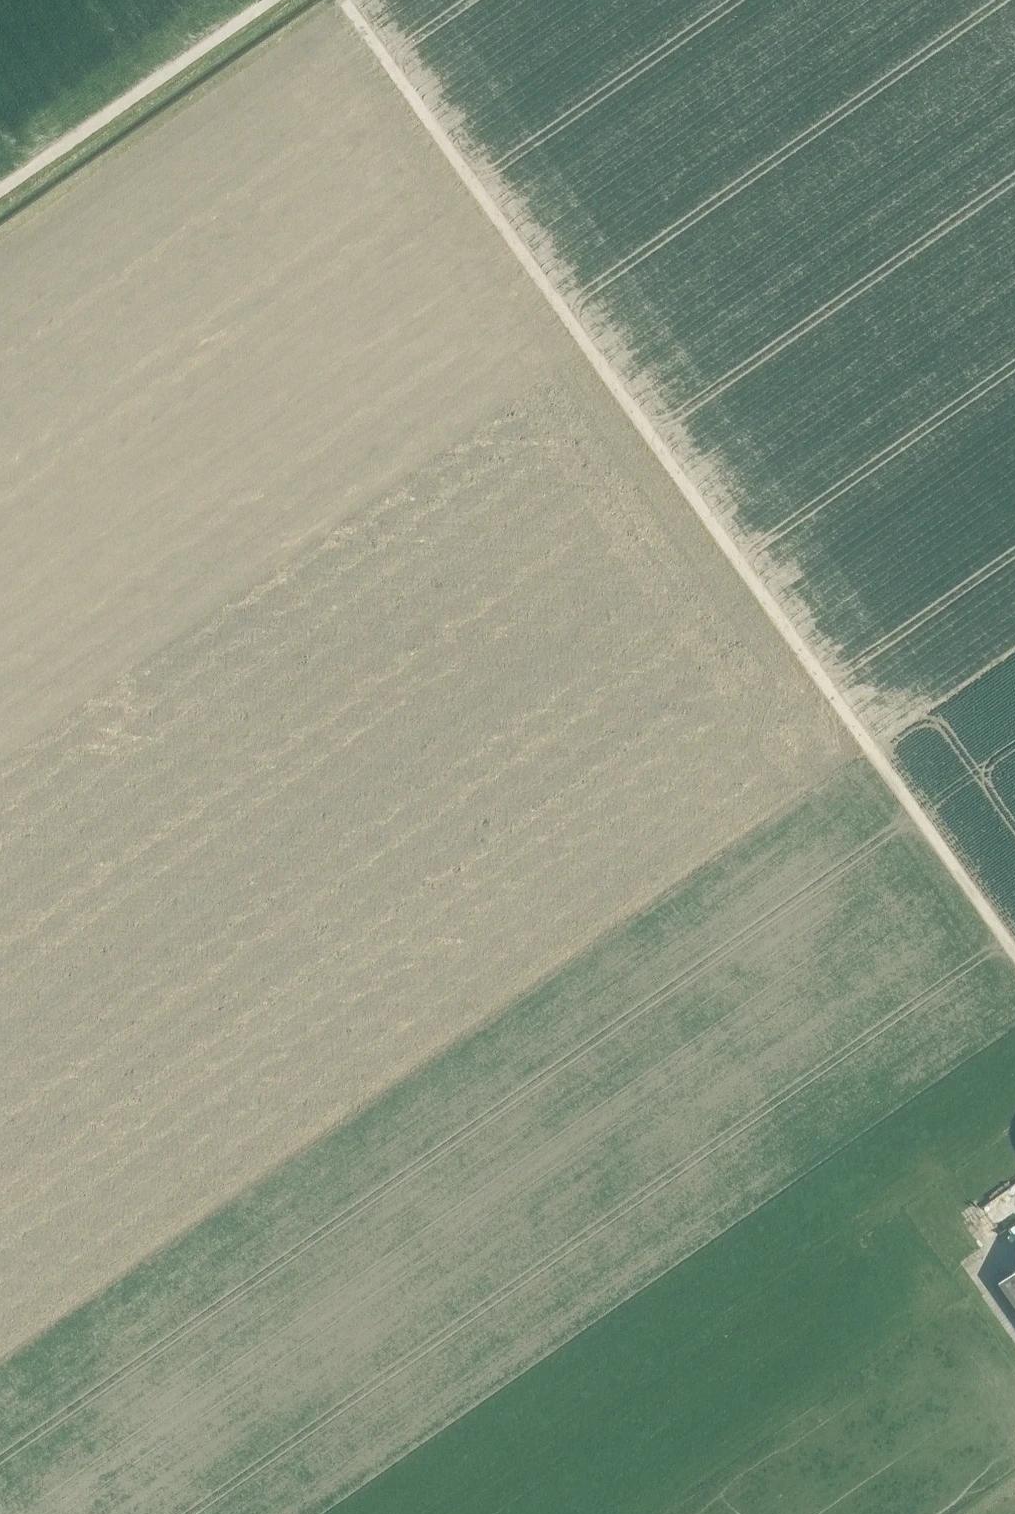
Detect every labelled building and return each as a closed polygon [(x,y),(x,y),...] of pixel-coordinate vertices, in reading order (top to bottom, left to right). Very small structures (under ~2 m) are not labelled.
[(998,1191),(983,1206),(999,1222),(1014,1208),(998,1191)] [(999,1283),(1014,1305),(1014,1272),(999,1283)]
